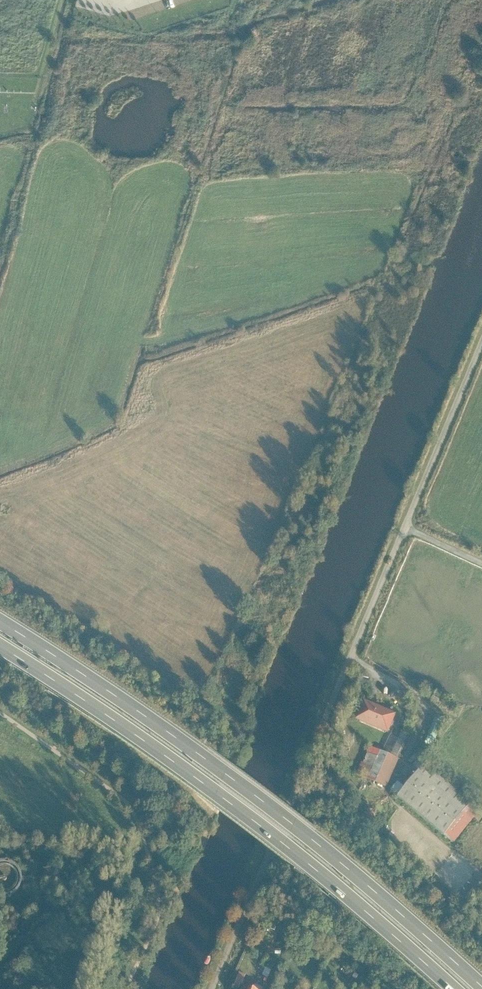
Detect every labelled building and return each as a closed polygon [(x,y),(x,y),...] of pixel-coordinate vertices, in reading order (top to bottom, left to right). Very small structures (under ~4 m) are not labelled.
[(364,702),(356,719),(388,732),(395,715),(364,702)] [(367,779),(387,787),(398,758),(379,750),(367,779)] [(419,767),(395,797),(442,835),(466,805),(419,767)] [(22,872),(0,863),(0,893),(11,897),(22,872)] [(241,985),(245,974),(239,971),(235,983),(241,985)]
